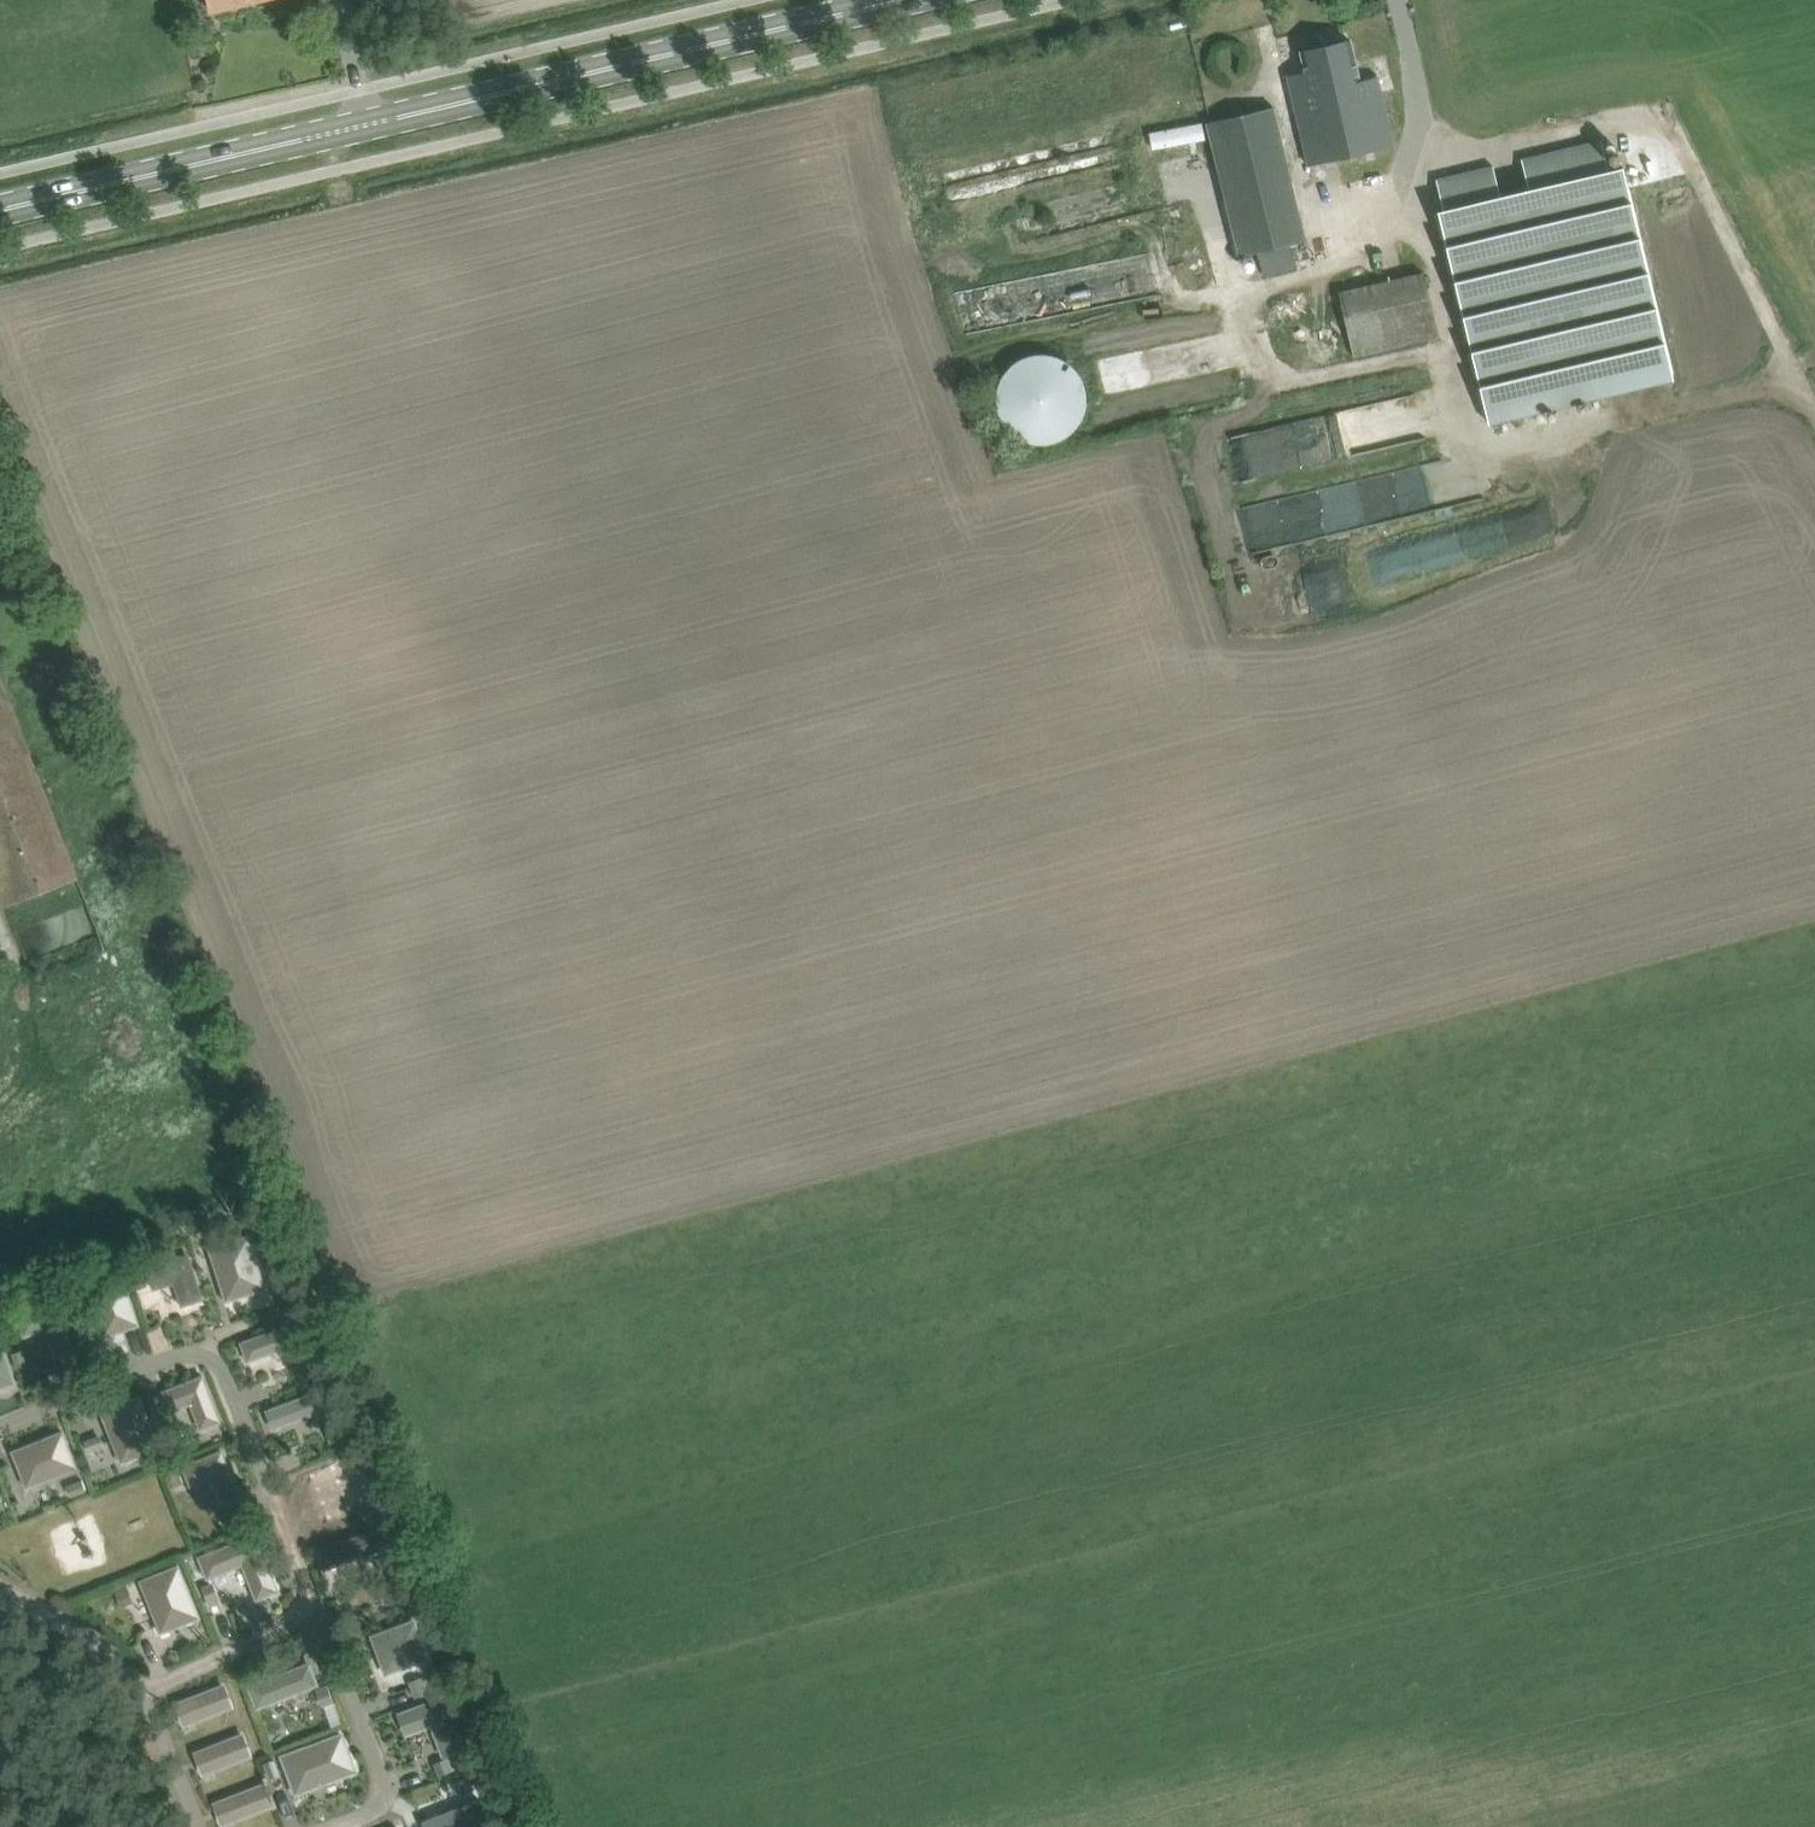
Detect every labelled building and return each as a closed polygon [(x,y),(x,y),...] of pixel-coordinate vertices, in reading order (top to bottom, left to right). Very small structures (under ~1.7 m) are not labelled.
[(214,9),(251,0),(212,0),(214,9)] [(1288,76),(1294,99),(1310,166),(1396,146),(1378,77),(1360,81),(1350,41),(1301,52),(1306,72),(1288,76)] [(1210,120),(1229,201),(1223,203),(1235,256),(1257,250),(1264,276),(1296,268),(1290,243),(1305,239),(1273,105),(1210,120)] [(1438,210),(1488,423),(1673,379),(1623,166),(1608,170),(1601,140),(1521,159),(1528,189),(1500,195),(1493,166),(1436,179),(1443,209),(1438,210)] [(1342,293),(1357,357),(1441,337),(1426,273),(1342,293)] [(997,395),(997,399),(997,403),(998,407),(999,411),(1000,414),(1001,418),(1003,422),(1005,425),(1008,428),(1010,431),(1013,433),(1016,436),(1020,438),(1023,440),(1027,441),(1031,442),(1035,443),(1039,444),(1043,444),(1046,443),(1050,443),(1054,442),(1058,441),(1062,439),(1065,437),(1068,435),(1071,433),(1074,430),(1077,427),(1079,424),(1081,420),(1083,417),(1084,413),(1085,409),(1086,405),(1087,402),(1087,398),(1086,394),(1086,390),(1085,386),(1083,383),(1082,379),(1080,376),(1078,372),(1075,369),(1073,367),(1070,364),(1067,362),(1063,360),(1060,358),(1056,357),(1053,356),(1049,355),(1045,354),(1041,354),(1037,354),(1033,355),(1030,356),(1026,357),(1023,359),(1019,360),(1016,363),(1013,365),(1010,368),(1007,370),(1005,374),(1003,377),(1001,380),(1000,384),(999,388),(998,391),(997,395)] [(1418,440),(1432,438),(1426,406),(1413,408),(1418,440)] [(1250,550),(1449,506),(1439,460),(1240,505),(1250,550)] [(4,908),(76,881),(0,678),(0,896),(4,908)] [(263,1231),(253,1234),(257,1248),(268,1245),(263,1231)] [(248,1236),(211,1248),(225,1292),(223,1293),(226,1302),(235,1299),(234,1297),(264,1287),(248,1236)] [(188,1256),(149,1268),(155,1287),(175,1280),(181,1296),(179,1297),(182,1306),(190,1303),(190,1301),(201,1297),(188,1256)] [(143,1270),(131,1274),(135,1289),(148,1285),(143,1270)] [(122,1277),(90,1288),(105,1334),(138,1323),(122,1277)] [(75,1292),(64,1296),(69,1310),(80,1306),(75,1292)] [(18,1317),(24,1336),(45,1329),(55,1356),(73,1350),(57,1304),(18,1317)] [(296,1322),(241,1342),(248,1360),(303,1340),(296,1322)] [(14,1382),(0,1342),(0,1387),(14,1382)] [(22,1350),(12,1354),(17,1369),(28,1366),(22,1350)] [(315,1359),(300,1365),(306,1382),(322,1377),(315,1359)] [(201,1428),(220,1421),(202,1376),(161,1392),(168,1411),(191,1402),(201,1428)] [(273,1428),(328,1408),(321,1390),(267,1410),(273,1428)] [(123,1461),(159,1447),(139,1397),(103,1411),(123,1461)] [(334,1424),(325,1428),(331,1443),(341,1439),(334,1424)] [(27,1487),(77,1467),(63,1431),(13,1451),(27,1487)] [(99,1438),(85,1443),(89,1452),(102,1446),(99,1438)] [(221,1451),(183,1466),(190,1484),(210,1476),(221,1503),(239,1496),(221,1451)] [(346,1462),(300,1480),(300,1481),(308,1499),(353,1481),(346,1462)] [(176,1469),(166,1473),(171,1485),(181,1481),(176,1469)] [(82,1480),(69,1485),(73,1495),(86,1490),(82,1480)] [(380,1549),(373,1530),(318,1550),(325,1568),(380,1549)] [(276,1590),(254,1535),(201,1557),(208,1576),(243,1562),(257,1597),(276,1590)] [(393,1555),(378,1560),(383,1575),(399,1569),(393,1555)] [(198,1616),(178,1566),(142,1581),(160,1624),(157,1625),(161,1633),(170,1630),(169,1628),(198,1616)] [(213,1582),(202,1586),(208,1600),(219,1596),(213,1582)] [(126,1584),(114,1589),(120,1605),(133,1600),(126,1584)] [(373,1636),(386,1672),(427,1657),(414,1620),(373,1636)] [(316,1683),(308,1664),(250,1687),(257,1706),(316,1683)] [(422,1676),(408,1681),(415,1698),(428,1692),(422,1676)] [(326,1684),(316,1688),(322,1703),(332,1699),(326,1684)] [(223,1686),(187,1699),(195,1720),(231,1706),(223,1686)] [(463,1747),(444,1697),(400,1713),(407,1733),(432,1723),(444,1754),(463,1747)] [(343,1734),(283,1756),(291,1779),(295,1777),(308,1783),(310,1787),(347,1774),(349,1775),(355,1773),(357,1768),(355,1762),(353,1762),(343,1734)] [(242,1735),(206,1748),(214,1769),(249,1755),(242,1735)] [(449,1757),(433,1762),(437,1773),(452,1767),(449,1757)] [(274,1759),(264,1762),(269,1776),(279,1773),(274,1759)] [(469,1776),(456,1781),(460,1790),(473,1785),(469,1776)] [(261,1785),(225,1799),(233,1819),(269,1806),(261,1785)] [(421,1820),(424,1826),(490,1826),(485,1813),(476,1817),(469,1800),(421,1820)] [(5,1811),(0,1814),(0,1826),(13,1826),(5,1811)]
